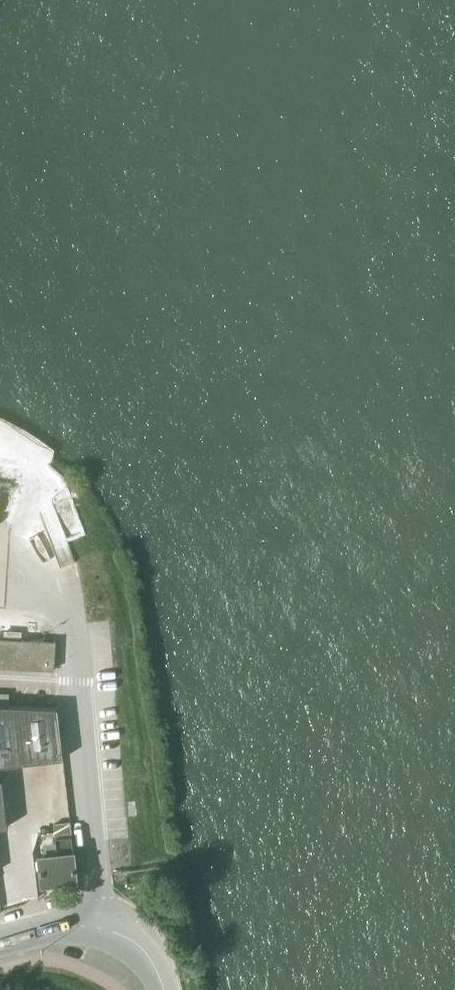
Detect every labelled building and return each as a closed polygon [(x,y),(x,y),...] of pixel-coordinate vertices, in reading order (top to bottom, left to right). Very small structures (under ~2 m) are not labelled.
[(54,669),(55,642),(31,640),(31,632),(37,624),(38,616),(3,614),(2,639),(0,639),(0,667),(54,669)] [(0,705),(0,766),(63,758),(58,708),(0,705)] [(54,824),(55,838),(57,854),(74,852),(70,822),(54,824)] [(39,856),(43,883),(77,879),(74,852),(57,854),(39,856)]
